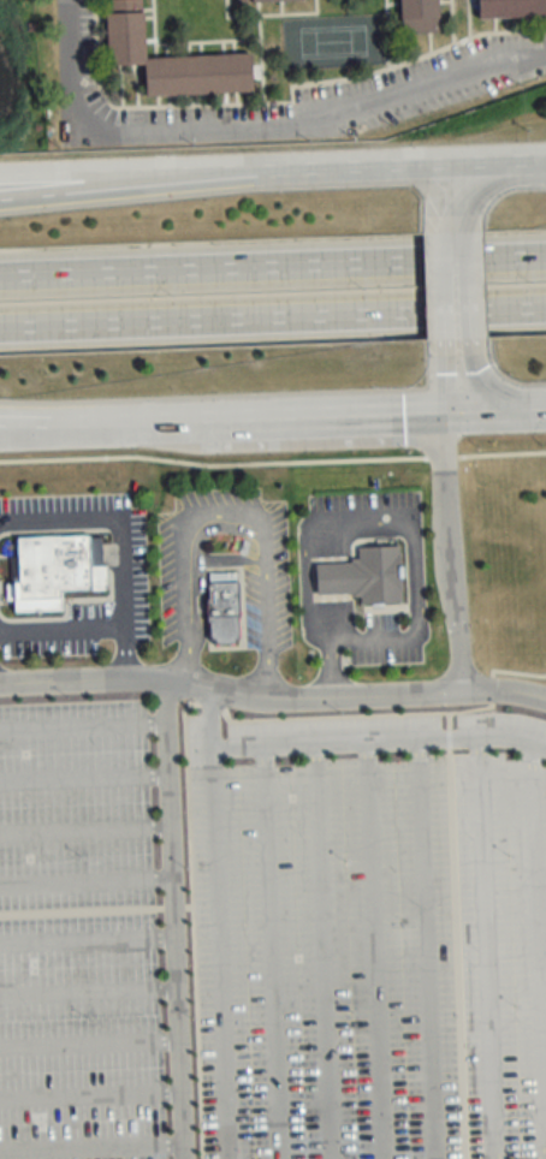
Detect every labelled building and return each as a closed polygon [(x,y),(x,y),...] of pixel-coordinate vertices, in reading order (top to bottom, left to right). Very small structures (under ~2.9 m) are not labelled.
[(107,10),(106,0),(141,0),(141,8),(143,8),(143,17),(144,40),(146,55),(155,54),(167,54),(188,53),(200,52),(222,50),(233,50),(250,49),(251,70),(251,88),(236,89),(225,89),(203,90),(190,91),(168,93),(158,93),(146,94),(143,61),(135,63),(119,63),(107,64),(105,18),(105,10),(107,10)] [(399,1),(399,0),(437,0),(438,29),(429,29),(402,30),(400,30),(399,1)] [(479,16),(478,0),(545,0),(545,12),(539,12),(505,14),(494,14),(479,16)] [(17,596),(64,596),(64,587),(107,586),(107,567),(93,567),(91,536),(20,537),(22,580),(16,580),(17,596)] [(317,561),(319,595),(360,594),(361,605),(403,605),(402,546),(361,546),(361,561),(317,561)] [(210,583),(210,644),(242,644),(242,583),(210,583)]
